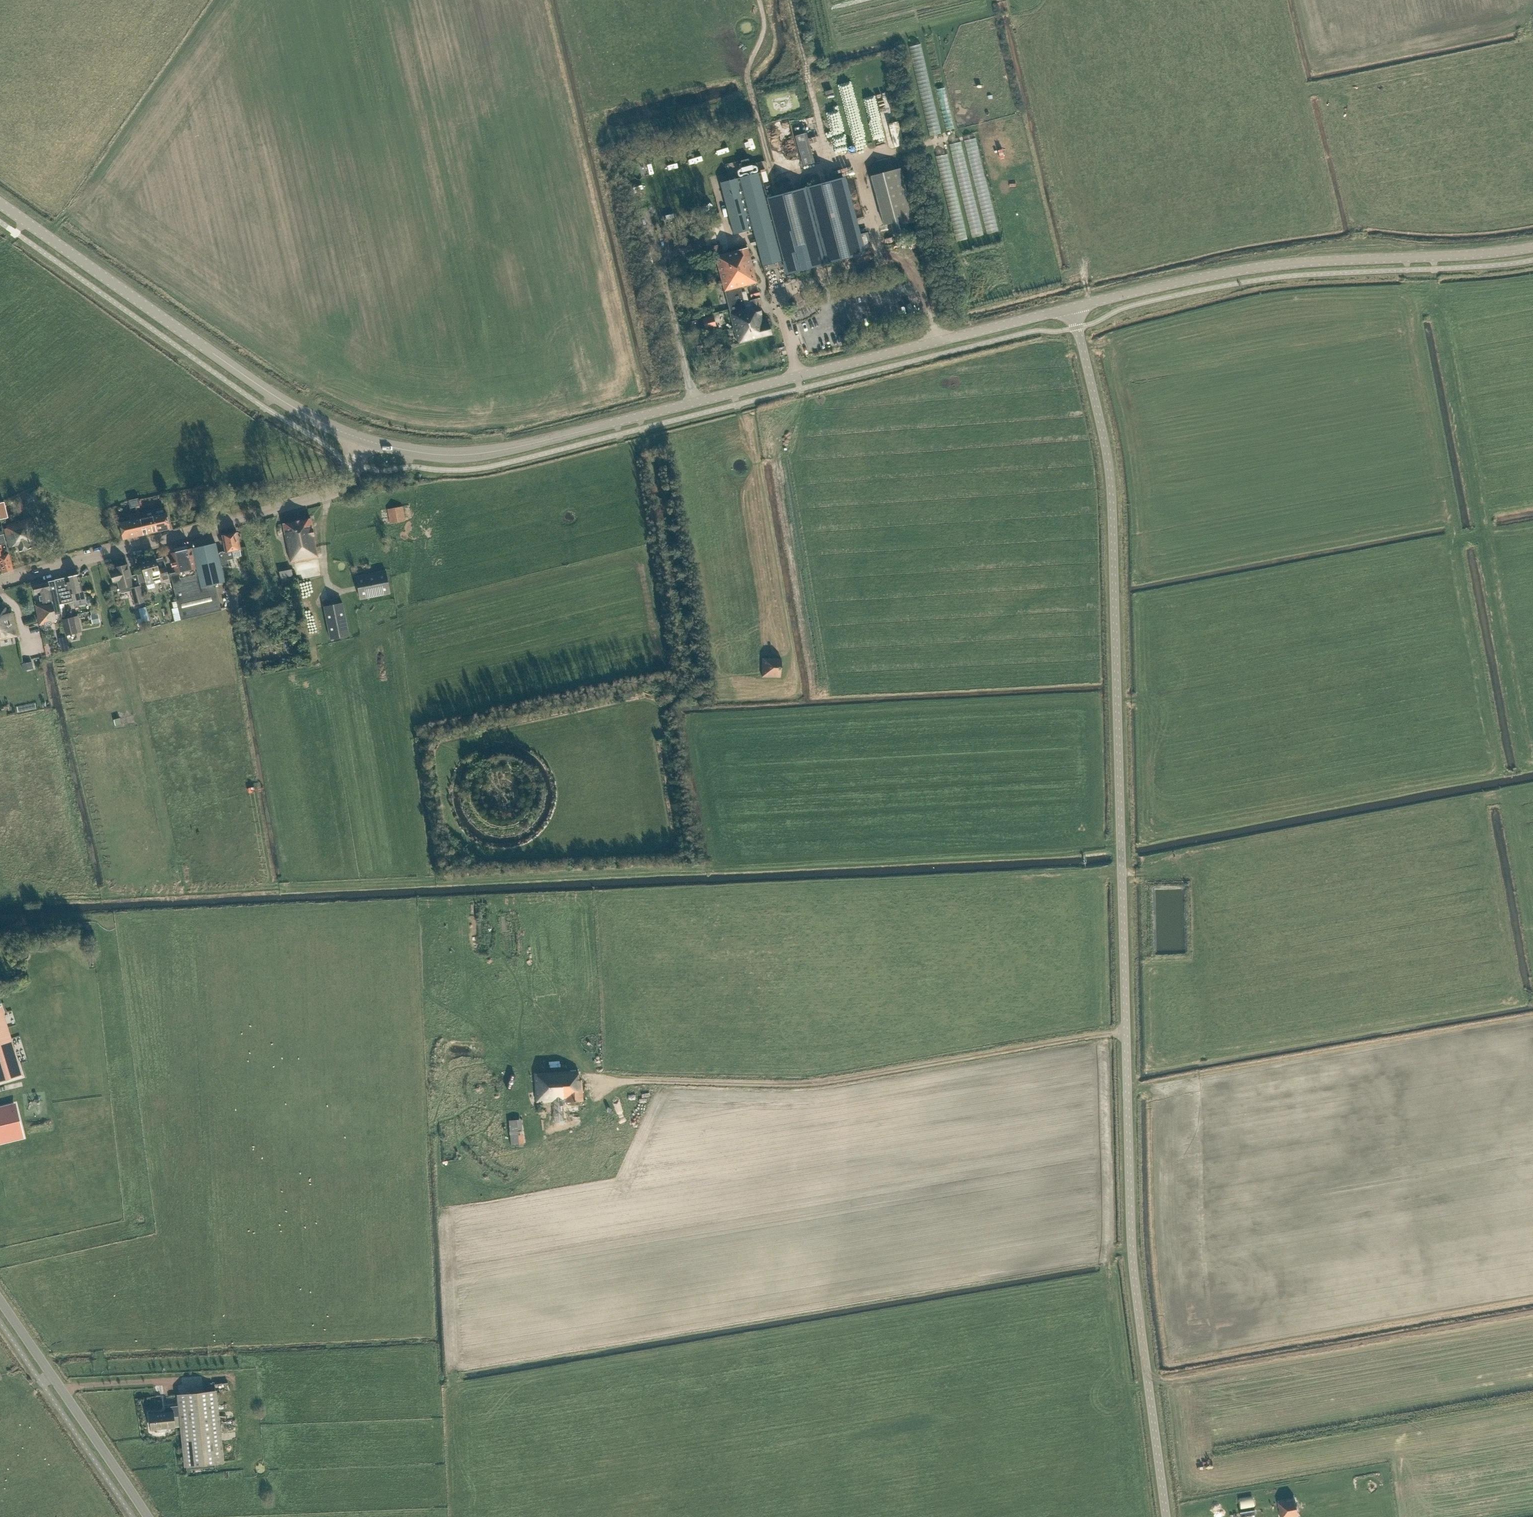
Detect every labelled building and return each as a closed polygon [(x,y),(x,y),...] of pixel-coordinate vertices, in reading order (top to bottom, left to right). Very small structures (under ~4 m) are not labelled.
[(815,163),(806,133),(795,136),(803,166),(815,163)] [(749,160),(742,162),(743,168),(751,166),(749,160)] [(900,169),(871,176),(883,224),(901,220),(902,225),(914,222),(900,169)] [(761,172),(721,182),(734,234),(753,229),(763,265),(774,264),(783,260),(787,273),(798,271),(845,259),(866,253),(858,222),(846,176),(767,197),(761,172)] [(716,256),(731,313),(739,344),(773,335),(770,323),(765,324),(758,299),(751,300),(753,307),(745,309),(740,287),(757,282),(748,247),(716,256)] [(715,316),(703,318),(706,330),(717,327),(715,316)] [(697,320),(688,322),(690,331),(699,329),(697,320)] [(19,500),(18,497),(17,494),(9,497),(12,503),(19,500)] [(138,498),(129,501),(131,508),(140,505),(138,498)] [(0,503),(0,519),(8,517),(4,502),(0,503)] [(137,514),(142,535),(170,529),(165,507),(137,514)] [(402,507),(387,510),(390,524),(405,521),(402,507)] [(120,523),(123,539),(142,535),(137,514),(129,515),(130,520),(120,523)] [(39,546),(31,519),(6,525),(7,529),(4,529),(9,547),(18,545),(20,552),(39,546)] [(310,519),(282,525),(285,536),(290,563),(318,557),(312,528),(310,519)] [(223,536),(226,552),(228,560),(235,558),(235,557),(242,556),(240,549),(241,548),(237,533),(223,536)] [(0,566),(2,573),(13,570),(6,544),(4,534),(0,535),(0,566)] [(176,573),(170,574),(176,601),(181,620),(216,612),(218,611),(212,585),(224,582),(221,567),(229,566),(228,560),(226,552),(218,554),(216,543),(190,549),(189,547),(187,546),(175,548),(173,550),(173,553),(172,553),(176,573)] [(143,571),(137,572),(140,584),(147,582),(149,589),(155,587),(154,582),(161,579),(168,581),(170,580),(166,567),(159,570),(155,558),(150,560),(150,559),(141,561),(143,571)] [(116,573),(111,574),(113,582),(118,580),(120,589),(122,593),(130,591),(130,589),(131,588),(131,585),(134,585),(128,564),(115,568),(116,573)] [(279,572),(281,579),(293,577),(291,570),(279,572)] [(386,570),(356,576),(358,585),(360,597),(361,599),(391,593),(386,570)] [(78,575),(54,580),(62,613),(62,616),(66,615),(64,603),(73,601),(74,606),(87,604),(84,591),(82,591),(78,575)] [(293,577),(281,579),(282,586),(295,583),(293,577)] [(61,613),(54,580),(33,585),(35,594),(39,593),(42,604),(36,605),(40,625),(56,621),(55,615),(61,613)] [(140,586),(131,588),(136,604),(144,601),(140,586)] [(173,608),(171,609),(174,621),(181,620),(176,601),(172,602),(173,608)] [(340,604),(325,607),(331,640),(350,636),(343,603),(340,604)] [(143,623),(143,622),(150,620),(146,607),(139,609),(142,619),(139,620),(140,624),(143,623)] [(18,636),(13,612),(7,614),(6,608),(0,609),(0,640),(18,636)] [(74,617),(62,620),(66,636),(78,633),(74,617)] [(780,659),(761,658),(761,677),(779,677),(780,659)] [(33,668),(32,662),(22,664),(23,671),(33,668)] [(0,1007),(0,1083),(23,1076),(2,1006),(0,1007)] [(578,1079),(578,1070),(534,1073),(536,1101),(552,1100),(562,1099),(563,1099),(563,1098),(566,1097),(565,1089),(572,1089),(571,1080),(578,1079)] [(581,1079),(578,1079),(571,1080),(572,1089),(565,1089),(566,1097),(563,1098),(563,1099),(582,1098),(581,1079)] [(554,1119),(545,1119),(546,1131),(580,1129),(579,1117),(564,1118),(563,1109),(561,1109),(561,1104),(563,1104),(562,1099),(552,1100),(554,1119)] [(0,1108),(0,1143),(24,1137),(16,1104),(0,1108)] [(517,1120),(509,1121),(511,1145),(519,1144),(517,1120)] [(179,1396),(180,1406),(186,1466),(222,1462),(215,1392),(179,1396)] [(165,1413),(150,1414),(151,1430),(157,1430),(157,1431),(158,1432),(165,1432),(166,1430),(166,1429),(174,1428),(174,1427),(182,1426),(180,1406),(165,1408),(165,1413)] [(1283,1502),(1285,1516),(1303,1516),(1300,1500),(1283,1502)]
